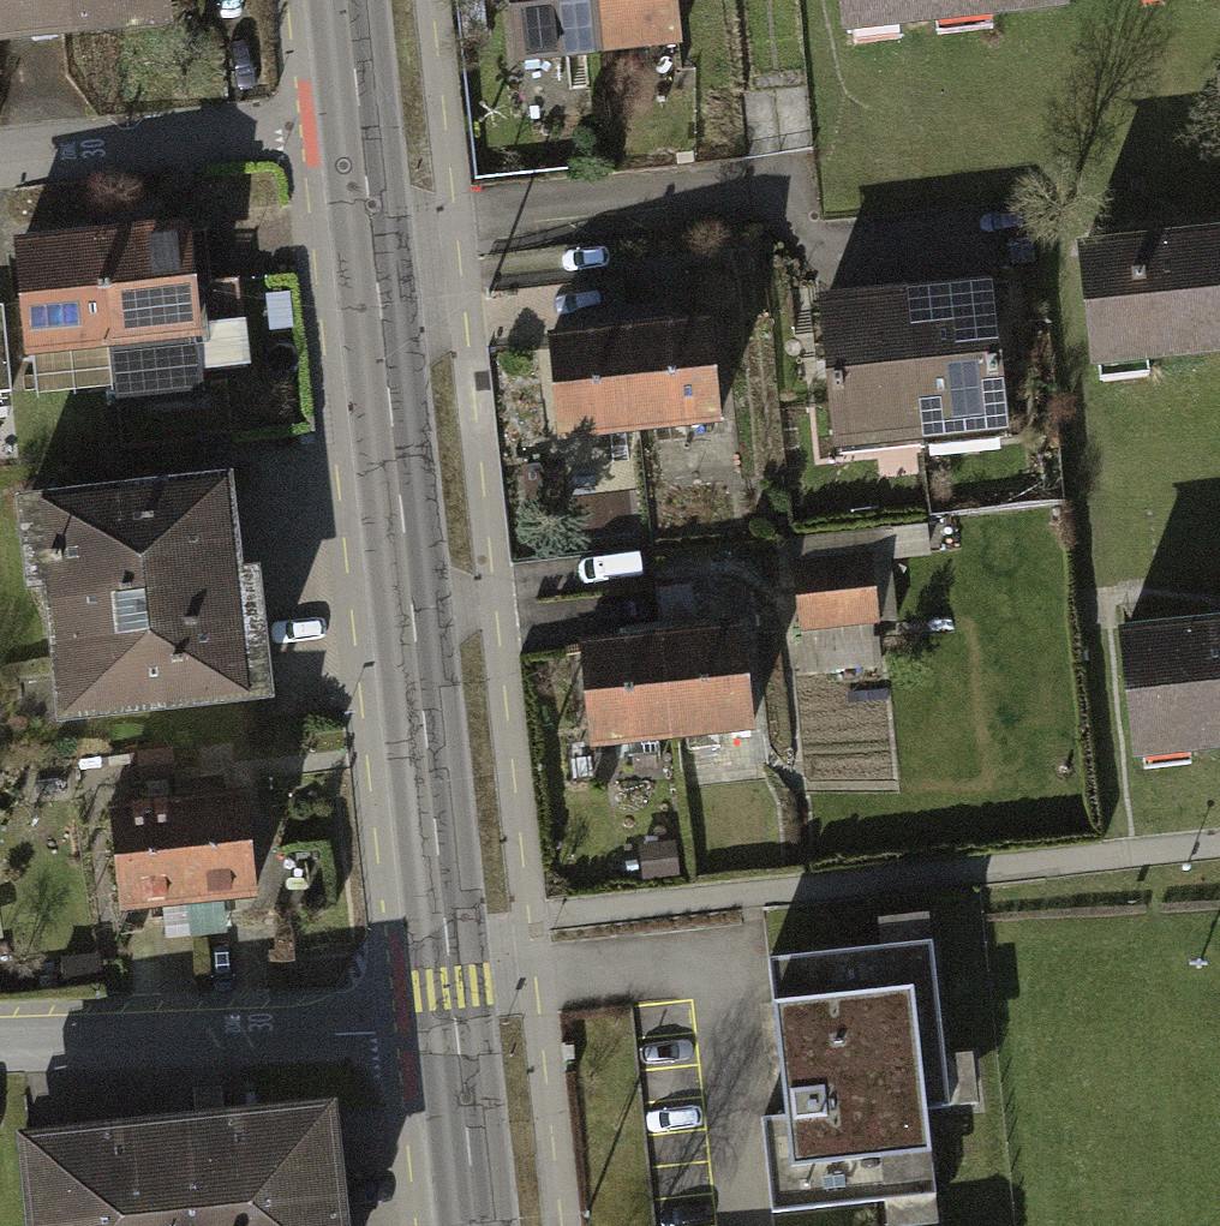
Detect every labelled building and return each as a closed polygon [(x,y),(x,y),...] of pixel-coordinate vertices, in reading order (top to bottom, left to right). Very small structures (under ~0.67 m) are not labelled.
[(168,0),(0,0),(0,43),(170,27),(168,0)] [(586,0),(506,0),(513,66),(592,58),(586,0)] [(666,0),(586,0),(592,58),(671,49),(666,0)] [(845,27),(1065,3),(1065,0),(842,0),(845,27)] [(96,240),(106,362),(111,416),(196,409),(194,379),(241,375),(233,288),(186,292),(181,233),(96,240)] [(1071,253),(1083,376),(1219,362),(1219,238),(1071,253)] [(106,362),(96,240),(8,247),(18,369),(106,362)] [(1002,434),(985,284),(898,294),(915,444),(1002,434)] [(915,444),(898,294),(811,304),(828,454),(915,444)] [(709,427),(696,318),(616,328),(629,436),(709,427)] [(629,436),(616,328),(535,338),(548,446),(629,436)] [(227,588),(216,481),(3,504),(13,602),(32,600),(46,731),(258,708),(245,586),(227,588)] [(876,622),(868,534),(791,540),(799,629),(876,622)] [(1111,639),(1126,772),(1219,762),(1219,627),(1111,639)] [(749,736),(737,632),(652,642),(664,746),(749,736)] [(664,746),(652,642),(568,651),(569,658),(580,755),(664,746)] [(249,904),(239,797),(172,803),(182,910),(249,904)] [(182,910),(172,803),(105,810),(115,917),(182,910)] [(672,850),(633,853),(636,886),(675,883),(672,850)] [(924,944),(761,963),(779,1120),(755,1123),(764,1220),(927,1205),(919,1116),(945,1114),(924,944)] [(324,1116),(3,1144),(10,1225),(334,1225),(324,1116)]
